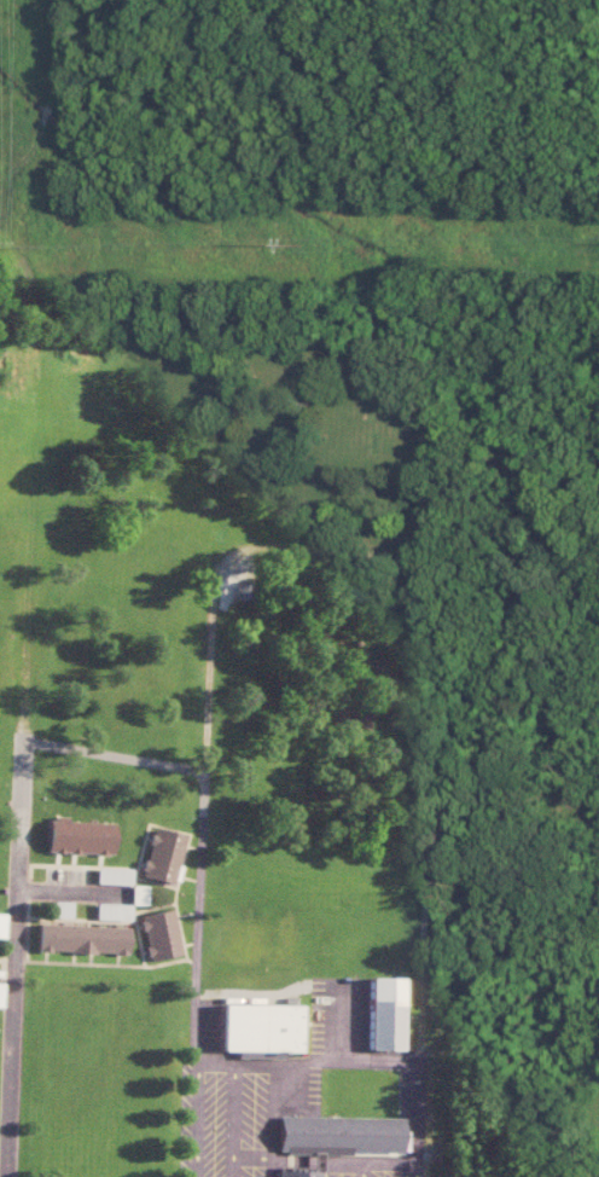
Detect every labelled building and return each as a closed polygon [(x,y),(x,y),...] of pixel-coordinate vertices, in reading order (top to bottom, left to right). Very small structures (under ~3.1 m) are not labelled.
[(45,852),(110,854),(111,822),(46,820),(45,852)] [(181,834),(148,827),(138,877),(171,884),(181,834)] [(128,884),(128,869),(95,867),(94,883),(128,884)] [(127,920),(128,905),(94,903),(94,919),(127,920)] [(136,916),(146,961),(179,954),(169,908),(136,916)] [(35,951),(125,953),(126,926),(36,924),(35,951)] [(365,1049),(397,1049),(398,977),(366,977),(365,1049)] [(297,1005),(218,1003),(217,1050),(234,1050),(234,1057),(280,1058),(280,1051),(296,1052),(297,1005)] [(315,1150),(315,1176),(275,1176),(275,1164),(303,1164),(303,1156),(273,1156),(274,1113),(401,1117),(400,1152),(315,1150)]
